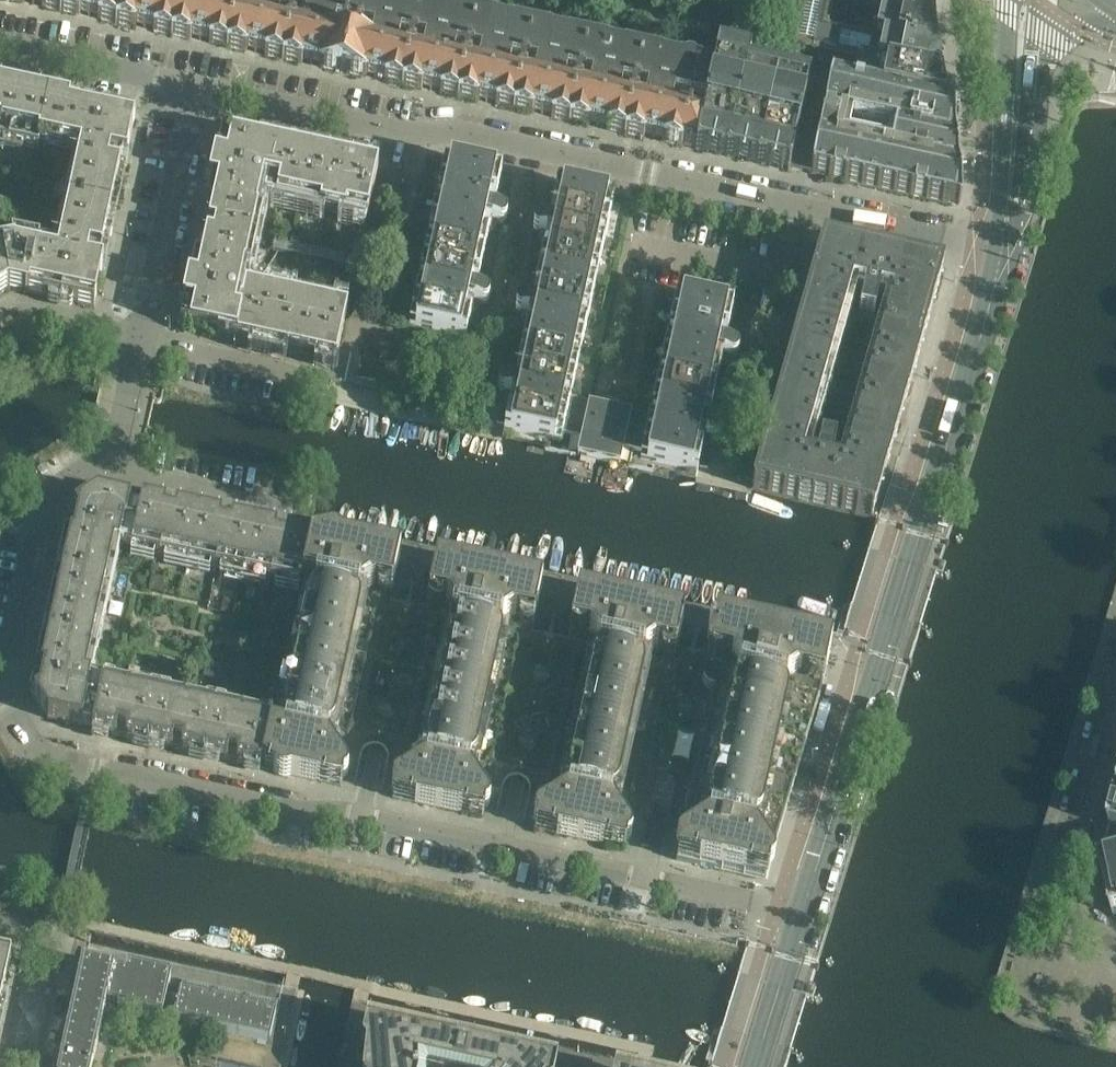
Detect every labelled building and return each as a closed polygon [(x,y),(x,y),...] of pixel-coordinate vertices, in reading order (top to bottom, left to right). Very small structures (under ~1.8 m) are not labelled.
[(63,0),(34,0),(33,4),(43,6),(43,7),(61,11),(63,0)] [(92,0),(63,0),(61,11),(79,15),(80,14),(89,16),(92,0)] [(89,16),(98,18),(98,19),(117,23),(122,0),(92,0),(89,16)] [(151,0),(122,0),(117,23),(135,27),(135,26),(145,28),(151,0)] [(145,28),(154,30),(154,31),(172,35),(179,2),(170,0),(151,0),(145,28)] [(209,0),(193,0),(192,4),(179,2),(172,35),(191,39),(191,38),(200,40),(209,0)] [(225,0),(209,0),(200,40),(210,42),(209,43),(228,47),(235,14),(222,11),(225,0)] [(267,0),(238,0),(238,3),(250,5),(248,17),(235,14),(228,47),(246,51),(246,50),(256,52),(267,0)] [(280,12),(293,15),(296,0),(267,0),(256,52),(265,54),(265,55),(283,59),(291,26),(278,23),(280,12)] [(325,0),(296,0),(293,15),(306,18),(303,29),(291,26),(283,59),(302,63),(302,62),(311,64),(325,0)] [(347,73),(366,77),(366,76),(375,78),(393,0),(325,0),(311,64),(321,66),(321,67),(339,71),(340,71),(347,73)] [(400,38),(413,40),(420,5),(396,0),(393,0),(375,78),(385,80),(385,81),(403,85),(410,52),(398,49),(400,38)] [(463,0),(453,0),(451,8),(461,10),(463,0)] [(933,48),(882,36),(830,25),(835,0),(798,0),(788,45),(887,67),(883,81),(869,78),(866,89),(947,106),(948,98),(943,97),(940,78),(936,62),(938,61),(936,51),(933,50),(933,48)] [(933,0),(883,0),(881,9),(887,10),(931,20),(931,8),(933,7),(933,0)] [(431,90),(448,12),(420,5),(413,40),(425,43),(423,54),(410,52),(403,85),(421,89),(422,88),(431,90)] [(932,34),(931,26),(931,20),(887,10),(882,36),(933,48),(933,46),(935,44),(934,34),(932,34)] [(453,61),(456,49),(469,52),(476,18),(448,12),(431,90),(441,92),(440,93),(459,97),(466,64),(453,61)] [(487,102),(504,24),(476,18),(469,52),(481,55),(479,66),(466,64),(459,97),(477,101),(477,100),(487,102)] [(509,73),(511,62),(524,65),(532,30),(504,24),(487,102),(496,104),(496,105),(514,109),(522,76),(509,73)] [(542,115),(560,36),(532,30),(524,65),(537,68),(534,79),(522,76),(514,109),(533,113),(533,112),(542,115)] [(565,85),(567,74),(581,77),(588,42),(560,36),(542,115),(546,115),(546,116),(552,118),(552,117),(571,121),(578,88),(565,85)] [(598,127),(615,48),(588,42),(581,77),(593,79),(590,91),(578,88),(571,121),(598,127)] [(620,97),(623,86),(635,89),(643,54),(615,48),(598,127),(607,129),(607,130),(626,134),(633,100),(620,97)] [(790,169),(810,81),(810,79),(747,66),(750,56),(718,49),(713,69),(706,103),(703,115),(696,149),(790,170),(790,169)] [(654,139),(671,60),(643,54),(635,89),(648,91),(646,103),(633,100),(626,134),(644,138),(644,137),(654,139)] [(696,149),(703,115),(672,108),(675,96),(706,103),(713,69),(671,60),(654,139),(663,141),(663,142),(682,146),(696,149)] [(961,205),(960,194),(959,180),(958,180),(957,172),(953,132),(954,132),(952,117),(951,107),(947,106),(866,89),(831,81),(830,86),(810,81),(790,169),(958,205),(961,205)] [(50,98),(0,87),(0,141),(39,150),(41,140),(50,98)] [(127,159),(128,152),(136,117),(50,98),(41,140),(81,149),(69,202),(111,211),(123,159),(127,159)] [(299,207),(310,155),(222,135),(208,200),(263,212),(268,193),(262,191),(264,181),(280,184),(276,202),(299,207)] [(367,221),(375,183),(378,169),(310,155),(299,207),(367,221)] [(494,209),(497,196),(502,173),(445,161),(427,243),(484,255),(491,221),(500,223),(502,223),(503,223),(505,222),(506,221),(507,219),(507,217),(507,216),(507,215),(507,214),(506,213),(505,212),(503,211),(494,209)] [(400,189),(403,175),(387,171),(384,185),(400,189)] [(558,186),(553,209),(550,221),(540,219),(539,219),(538,219),(537,220),(535,221),(534,223),(534,225),(534,226),(535,228),(536,230),(537,230),(538,231),(547,233),(540,267),(597,280),(614,198),(558,186)] [(250,274),(263,212),(208,200),(207,205),(213,206),(209,227),(205,226),(202,238),(206,239),(201,259),(195,258),(194,262),(250,274)] [(102,272),(104,265),(100,264),(111,211),(69,202),(58,256),(38,251),(40,242),(11,236),(13,245),(0,248),(0,250),(9,289),(94,308),(102,272)] [(477,289),(479,277),(484,255),(427,243),(409,325),(466,337),(474,301),(484,303),(485,303),(487,303),(488,301),(489,300),(490,298),(490,296),(490,295),(489,293),(487,292),(486,291),(477,289)] [(822,244),(753,488),(872,515),(872,514),(873,514),(942,270),(942,269),(823,244),(822,244)] [(0,250),(0,295),(9,289),(0,250)] [(253,306),(237,303),(239,293),(246,294),(250,274),(194,262),(180,326),(268,346),(280,294),(257,289),(253,306)] [(579,360),(590,311),(597,280),(540,267),(532,302),(523,300),(522,300),(521,300),(520,300),(519,301),(518,302),(517,303),(517,305),(516,307),(517,308),(517,309),(519,311),(520,311),(521,312),(530,314),(522,348),(579,360)] [(337,361),(348,308),(280,294),(268,346),(337,361)] [(726,344),(729,331),(733,308),(677,296),(659,377),(716,390),(723,356),(732,358),(734,358),(736,357),(737,356),(738,355),(738,354),(739,352),(739,350),(739,349),(738,348),(737,346),(736,346),(735,346),(726,344)] [(875,318),(878,300),(863,297),(860,314),(875,318)] [(571,400),(572,393),(579,360),(522,348),(515,382),(507,380),(505,380),(504,380),(503,381),(502,382),(501,383),(500,384),(500,386),(500,387),(500,388),(500,389),(501,390),(501,391),(502,392),(503,392),(512,394),(504,430),(561,442),(563,435),(571,400)] [(708,424),(711,411),(716,390),(659,377),(650,417),(642,452),(641,459),(698,472),(706,436),(715,438),(716,438),(717,438),(719,437),(720,436),(721,434),(721,432),(721,431),(721,430),(721,429),(720,428),(719,427),(717,426),(708,424)] [(581,439),(589,404),(571,400),(563,435),(581,439)] [(599,460),(610,409),(589,404),(581,439),(578,455),(599,460)] [(624,448),(631,413),(610,409),(599,460),(620,464),(624,448)] [(642,452),(650,417),(631,413),(624,448),(642,452)] [(832,461),(836,443),(821,440),(817,457),(832,461)] [(115,571),(120,549),(132,552),(142,505),(97,495),(70,512),(50,607),(99,618),(109,570),(115,571)] [(189,564),(200,515),(142,502),(142,505),(132,552),(130,558),(154,563),(155,557),(189,564)] [(244,582),(256,527),(200,515),(189,564),(221,571),(219,577),(244,582)] [(300,588),(311,539),(256,527),(244,582),(265,587),(266,581),(300,588)] [(344,664),(346,661),(348,658),(349,654),(349,651),(348,646),(348,642),(352,639),(354,636),(354,632),(354,628),(352,624),(353,620),(356,618),(358,615),(359,611),(359,607),(357,603),(358,600),(346,597),(349,588),(354,589),(354,593),(360,594),(378,583),(394,586),(400,557),(342,544),(340,542),(338,541),(337,540),(334,540),(332,539),(330,539),(329,539),(326,540),(325,541),(324,542),(311,539),(300,588),(272,719),(261,768),(273,771),(274,772),(275,773),(277,775),(280,776),(282,777),(284,777),(286,777),(289,777),(291,776),(341,787),(343,779),(345,778),(346,777),(347,776),(348,774),(348,772),(348,771),(348,769),(347,768),(329,738),(322,737),(321,740),(315,739),(317,729),(329,732),(329,729),(333,726),(334,723),(335,719),(335,715),(333,712),(334,708),(335,706),(337,705),(337,704),(338,703),(339,700),(340,699),(340,698),(340,697),(340,695),(339,693),(339,692),(339,691),(338,690),(339,686),(342,683),(344,679),(345,675),(344,671),(343,668),(344,664)] [(490,680),(489,677),(490,673),(493,671),(495,667),(496,664),(496,660),(494,656),(495,651),(498,648),(500,645),(501,641),(500,637),(499,634),(499,631),(488,628),(490,619),(496,621),(495,624),(502,625),(520,614),(535,617),(536,612),(542,588),(436,565),(430,594),(445,597),(457,615),(463,617),(464,614),(470,615),(468,624),(457,622),(456,624),(454,626),(453,627),(451,630),(451,631),(450,632),(450,633),(450,635),(450,636),(450,638),(451,639),(452,642),(451,646),(448,649),(446,652),(445,656),(446,660),(447,664),(446,668),(443,671),(441,675),(441,678),(441,682),(443,686),(442,690),(439,692),(437,696),(436,699),(436,703),(438,707),(437,712),(433,715),(432,718),(431,722),(431,726),(433,729),(432,733),(429,736),(427,739),(426,743),(426,747),(428,751),(428,754),(439,756),(437,765),(431,764),(432,761),(425,760),(396,778),(395,779),(394,780),(393,781),(393,783),(392,784),(392,786),(393,787),(394,789),(395,791),(393,798),(483,818),(485,810),(487,809),(488,808),(489,807),(489,805),(490,804),(490,802),(490,801),(489,800),(489,799),(470,770),(464,768),(463,771),(457,770),(459,761),(470,763),(471,761),(474,758),(476,755),(477,751),(477,747),(475,743),(476,739),(479,736),(481,732),(482,728),(481,724),(480,721),(481,717),(483,715),(484,713),(485,712),(486,710),(486,709),(486,708),(486,707),(486,705),(486,703),(486,702),(485,701),(484,699),(485,695),(489,692),(490,690),(491,688),(491,686),(491,685),(491,683),(491,682),(490,680)] [(630,724),(632,720),(633,717),(633,713),(631,708),(632,704),(634,703),(635,701),(636,700),(637,699),(637,697),(638,696),(638,695),(638,693),(638,691),(637,690),(636,687),(637,682),(640,680),(641,679),(642,677),(642,676),(642,674),(643,674),(643,672),(643,670),(642,668),(642,666),(641,665),(641,662),(630,659),(633,650),(638,652),(637,655),(644,656),(662,645),(677,648),(679,643),(684,619),(578,596),(572,625),(587,628),(598,646),(605,648),(606,645),(612,646),(610,655),(599,653),(598,655),(595,658),(593,661),(592,665),(592,669),(594,673),(593,677),(590,680),(589,681),(588,683),(588,684),(587,686),(587,688),(588,691),(588,692),(588,693),(589,695),(588,699),(586,701),(585,703),(584,704),(583,706),(583,707),(583,708),(582,710),(583,712),(585,717),(584,721),(583,721),(581,723),(580,725),(578,727),(578,729),(578,731),(578,732),(578,735),(580,738),(579,743),(576,745),(574,748),(573,752),(573,756),(575,760),(574,764),(571,768),(569,771),(568,775),(569,779),(570,782),(570,785),(581,787),(579,797),(573,795),(574,792),(567,791),(537,809),(537,810),(536,811),(535,812),(535,814),(534,815),(534,817),(534,818),(535,819),(536,820),(537,822),(535,829),(625,849),(627,841),(628,841),(630,839),(631,838),(632,836),(632,835),(632,834),(632,833),(632,831),(631,830),(612,801),(605,799),(605,802),(599,801),(601,792),(612,794),(613,791),(614,790),(616,789),(617,787),(618,785),(618,784),(619,782),(619,779),(618,777),(617,774),(618,770),(621,767),(622,766),(623,763),(623,762),(623,761),(624,760),(624,758),(623,756),(623,754),(622,752),(622,748),(625,746),(626,744),(627,742),(628,742),(628,741),(628,739),(628,737),(628,735),(628,734),(628,733),(627,732),(626,730),(627,726),(630,724)] [(92,679),(96,657),(90,656),(99,618),(50,607),(31,692),(48,719),(93,729),(103,682),(92,679)] [(771,862),(820,702),(821,695),(820,695),(827,666),(830,652),(715,626),(712,638),(710,637),(709,637),(708,638),(707,639),(707,640),(707,641),(708,642),(709,642),(711,643),(703,677),(703,679),(703,681),(704,683),(704,684),(706,686),(707,687),(709,689),(711,689),(714,690),(685,822),(701,826),(699,835),(683,831),(677,860),(767,880),(771,862)] [(205,664),(203,676),(218,679),(220,667),(205,664)] [(150,744),(161,695),(127,687),(128,681),(104,676),(103,682),(93,729),(92,731),(150,744)] [(206,756),(218,701),(194,695),(192,701),(161,695),(150,744),(206,756)] [(261,768),(272,719),(238,711),(239,705),(218,701),(206,756),(261,768)] [(1111,827),(1105,848),(1115,846),(1115,829),(1111,827)] [(1102,863),(1113,915),(1115,914),(1115,860),(1102,863)] [(1023,926),(1027,911),(1021,910),(1017,924),(1023,926)] [(12,956),(0,953),(0,1009),(12,956)] [(105,1006),(113,970),(84,963),(62,1066),(92,1066),(105,1006)] [(162,1018),(171,978),(126,968),(125,972),(113,970),(105,1006),(162,1018)] [(270,1042),(276,1014),(180,993),(174,1021),(270,1042)] [(547,1065),(375,1027),(370,1053),(365,1052),(363,1066),(547,1066),(547,1065)]
